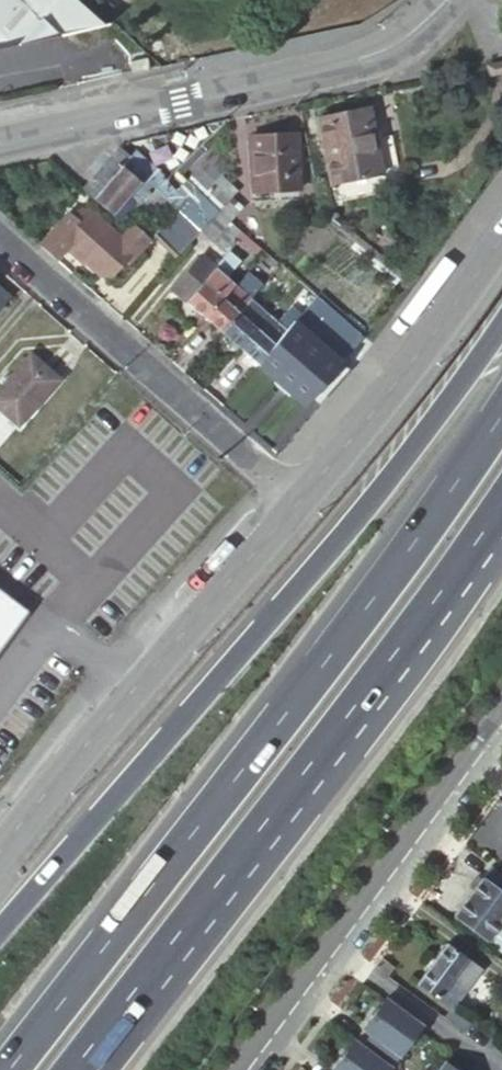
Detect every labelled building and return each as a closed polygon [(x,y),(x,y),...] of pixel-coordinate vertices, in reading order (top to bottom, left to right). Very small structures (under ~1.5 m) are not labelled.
[(60,35),(62,32),(26,0),(0,0),(0,48),(60,35)] [(368,132),(374,131),(369,107),(318,118),(332,183),(377,174),(368,132)] [(404,187),(401,169),(398,170),(391,133),(376,137),(374,131),(368,132),(377,174),(332,183),(336,200),(404,187)] [(296,134),(252,136),(255,190),(299,188),(296,134)] [(218,210),(188,181),(175,193),(163,180),(160,182),(130,156),(124,163),(114,153),(82,189),(87,193),(120,223),(138,205),(156,188),(175,207),(199,230),(218,210)] [(210,153),(190,175),(223,205),(228,200),(237,191),(220,176),(227,169),(210,153)] [(223,205),(218,210),(229,220),(239,209),(228,200),(223,205)] [(199,230),(175,207),(152,231),(177,256),(199,230)] [(69,213),(40,244),(57,259),(66,248),(79,259),(80,258),(96,271),(106,270),(120,255),(123,258),(144,236),(133,226),(121,239),(88,209),(77,220),(69,213)] [(344,219),(331,209),(324,218),(337,228),(344,219)] [(218,210),(199,230),(221,249),(227,243),(231,246),(243,233),(229,220),(218,210)] [(171,287),(205,318),(234,284),(225,276),(240,260),(229,251),(219,263),(214,259),(211,263),(200,253),(171,287)] [(251,300),(264,284),(250,273),(237,288),(251,300)] [(234,284),(205,318),(222,334),(251,300),(237,288),(234,284)] [(294,322),(317,295),(304,285),(289,301),(291,304),(276,322),(286,331),(294,322)] [(0,291),(0,307),(8,298),(0,291)] [(317,341),(340,316),(317,295),(294,322),(317,341)] [(251,300),(222,334),(240,349),(269,315),(251,300)] [(240,349),(258,365),(286,331),(276,322),(269,315),(240,349)] [(341,363),(364,337),(340,316),(317,341),(341,363)] [(304,404),(341,363),(317,341),(294,322),(286,331),(258,365),(304,404)] [(0,391),(0,409),(18,425),(59,380),(32,356),(7,382),(3,378),(0,382),(0,385),(3,388),(0,391)] [(0,595),(0,644),(23,613),(0,595)] [(453,916),(501,951),(501,873),(491,866),(453,916)] [(447,944),(416,984),(450,1009),(481,968),(447,944)] [(392,1069),(395,1069),(405,1057),(400,1054),(421,1026),(384,999),(363,1028),(370,1033),(360,1046),(390,1068),(392,1069)] [(390,1068),(360,1046),(353,1041),(332,1069),(388,1069),(390,1068)]
